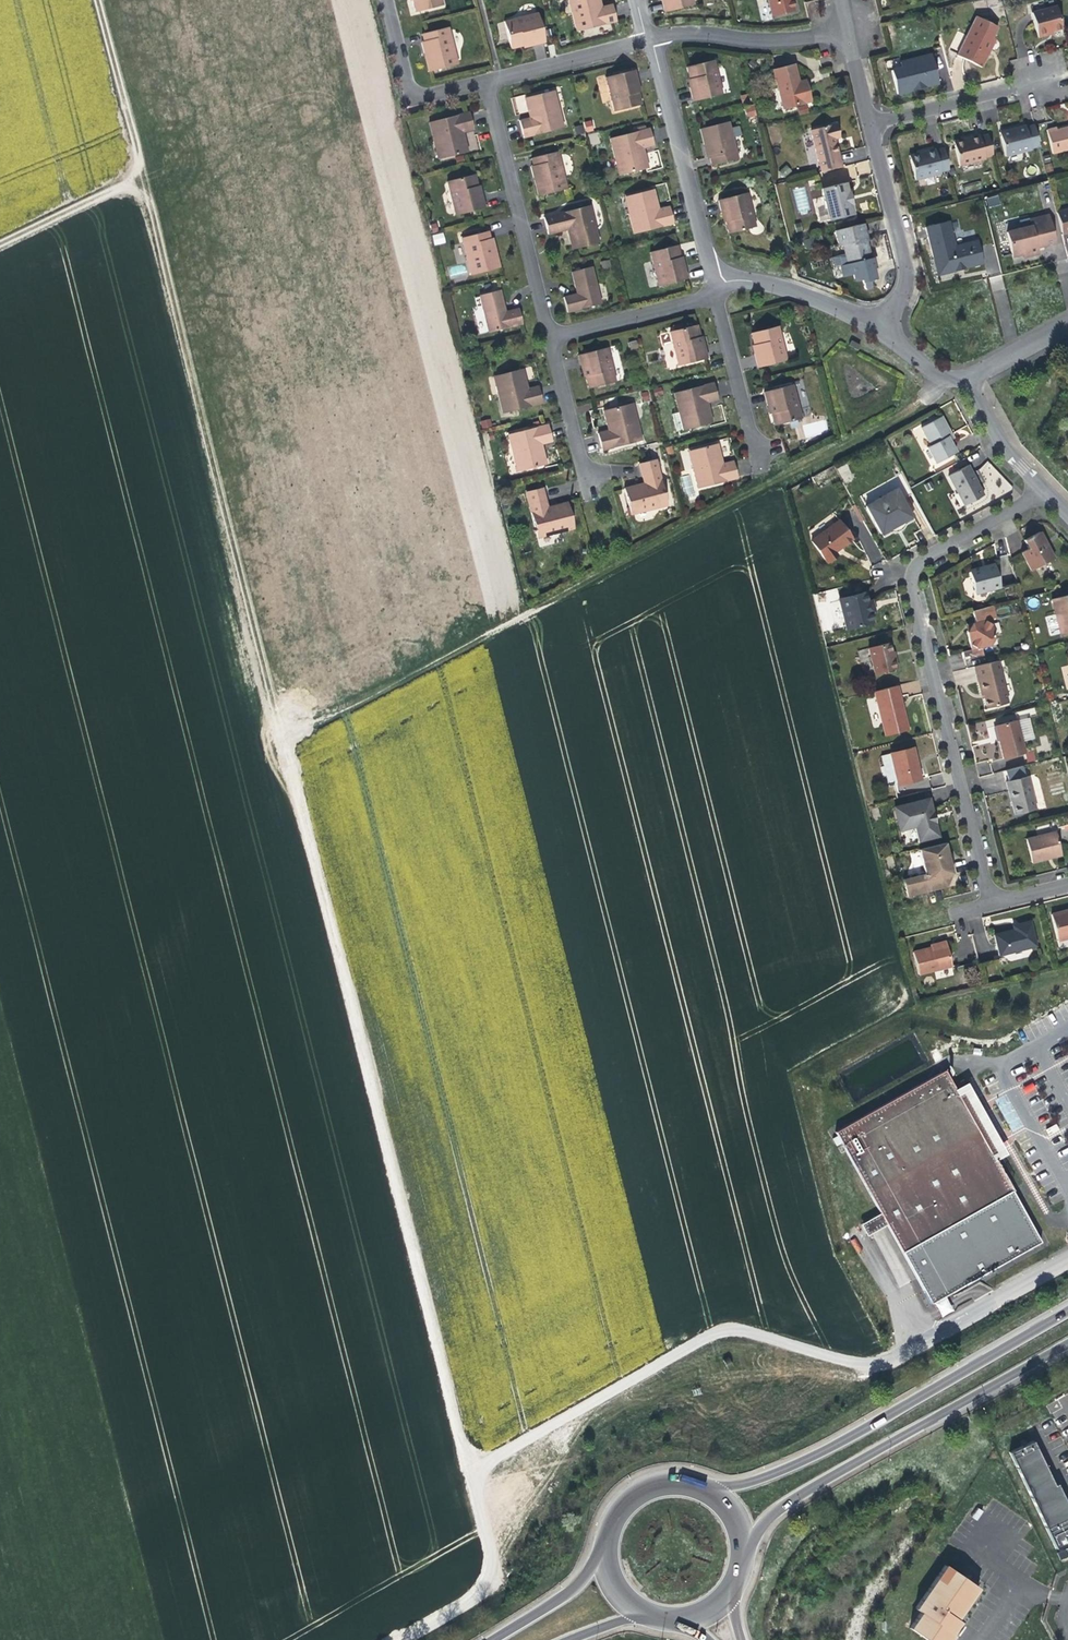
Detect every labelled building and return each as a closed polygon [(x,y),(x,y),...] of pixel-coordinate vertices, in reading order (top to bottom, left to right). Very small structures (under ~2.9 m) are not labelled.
[(442,0),(414,0),(417,10),(443,4),(442,0)] [(576,31),(616,21),(611,3),(601,6),(599,0),(574,0),(576,10),(571,11),(576,31)] [(662,11),(693,3),(692,0),(659,0),(662,11)] [(770,11),(792,5),(790,0),(767,0),(770,11)] [(1056,8),(1032,13),(1038,38),(1046,36),(1045,33),(1053,31),(1061,29),(1056,8)] [(538,15),(504,23),(511,49),(523,46),(531,44),(532,47),(545,44),(538,15)] [(954,58),(978,72),(985,58),(983,57),(990,43),(996,32),(975,20),(954,58)] [(458,65),(450,29),(423,35),(426,48),(428,56),(425,56),(428,72),(458,65)] [(990,43),(983,57),(985,58),(990,50),(993,44),(990,43)] [(892,70),(898,93),(920,87),(939,83),(932,54),(899,62),(901,68),(892,70)] [(721,95),(712,61),(685,68),(688,82),(690,88),(688,88),(692,102),(721,95)] [(779,69),(759,74),(768,111),(795,104),(792,91),(785,93),(783,85),(779,69)] [(632,72),(605,79),(614,114),(639,107),(635,93),(634,87),(636,86),(632,72)] [(556,90),(550,91),(554,109),(561,107),(556,90)] [(522,137),(565,126),(561,107),(554,109),(550,91),(523,98),(526,111),(528,118),(517,120),(522,137)] [(755,105),(745,106),(746,117),(756,116),(755,105)] [(467,112),(427,123),(432,142),(437,140),(442,157),(466,151),(463,138),(461,132),(472,130),(467,112)] [(592,119),(583,122),(586,132),(595,130),(592,119)] [(736,158),(727,122),(698,129),(703,145),(706,144),(708,151),(711,165),(736,158)] [(998,136),(1003,157),(1031,150),(1030,147),(1039,145),(1033,123),(1024,126),(1023,123),(1015,125),(1005,128),(1007,134),(998,136)] [(808,131),(818,173),(840,167),(836,150),(834,140),(839,139),(835,124),(808,131)] [(1052,154),(1067,150),(1067,127),(1066,128),(1055,131),(1054,126),(1045,128),(1052,154)] [(996,130),(998,136),(1007,134),(1005,128),(996,130)] [(652,147),(648,130),(609,140),(614,160),(618,159),(622,174),(646,168),(643,155),(641,149),(652,147)] [(592,146),(601,142),(597,131),(588,135),(592,146)] [(952,147),(958,169),(985,162),(984,158),(993,156),(987,135),(978,137),(978,135),(968,137),(960,139),(961,145),(952,147)] [(951,142),(952,147),(961,145),(960,139),(951,142)] [(436,159),(442,157),(437,140),(432,142),(436,159)] [(907,159),(913,180),(940,173),(939,170),(948,168),(942,146),(933,149),(933,146),(924,149),(915,151),(916,157),(907,159)] [(566,188),(557,151),(531,157),(535,173),(536,179),(534,180),(537,195),(566,188)] [(906,153),(907,159),(916,157),(915,151),(906,153)] [(618,175),(622,174),(618,159),(614,160),(618,175)] [(471,172),(446,179),(455,215),(484,208),(480,192),(476,193),(475,187),(471,172)] [(842,184),(817,191),(826,221),(850,215),(847,206),(850,205),(848,198),(846,192),(844,192),(842,184)] [(627,214),(632,234),(672,223),(667,205),(656,208),(655,202),(652,190),(628,196),(632,212),(627,214)] [(754,226),(745,192),(716,200),(720,215),(722,214),(724,221),(727,233),(754,226)] [(995,195),(985,197),(987,206),(998,204),(995,195)] [(632,212),(628,196),(623,197),(627,214),(632,212)] [(588,205),(543,217),(547,234),(566,229),(568,236),(571,247),(597,241),(588,205)] [(1060,230),(1067,228),(1067,205),(1055,209),(1060,230)] [(1027,254),(1035,252),(1034,248),(1052,243),(1044,216),(1026,220),(1028,229),(1004,235),(1011,259),(1027,254)] [(947,222),(924,228),(936,278),(964,271),(982,266),(975,241),(953,246),(947,222)] [(862,233),(859,224),(833,231),(837,245),(841,244),(843,254),(830,258),(833,268),(840,266),(843,276),(850,274),(872,267),(874,267),(871,258),(869,259),(864,241),(863,242),(860,233),(862,233)] [(434,245),(446,243),(443,232),(431,235),(434,245)] [(486,232),(461,238),(470,275),(498,268),(494,252),(492,253),(488,239),(486,232)] [(812,239),(803,242),(805,249),(814,246),(812,239)] [(676,246),(649,253),(658,287),(687,280),(684,267),(681,268),(679,258),(676,246)] [(449,267),(450,277),(465,276),(464,265),(449,267)] [(602,302),(593,265),(570,271),(574,285),(576,293),(563,296),(567,311),(602,302)] [(875,279),(872,267),(850,274),(852,283),(862,280),(863,282),(869,281),(875,279)] [(871,287),(871,286),(869,281),(863,282),(864,287),(865,289),(866,289),(868,290),(870,289),(871,288),(871,287)] [(499,290),(478,295),(488,333),(522,324),(518,309),(505,312),(502,303),(499,290)] [(698,338),(694,325),(669,331),(678,366),(706,359),(702,344),(700,344),(698,338)] [(785,361),(777,327),(751,333),(755,349),(757,354),(754,355),(757,367),(785,361)] [(614,382),(606,347),(577,354),(581,369),(584,369),(585,376),(588,388),(614,382)] [(494,392),(499,413),(540,403),(535,385),(525,387),(524,382),(520,368),(494,375),(498,391),(494,392)] [(498,391),(494,375),(489,376),(494,392),(498,391)] [(716,399),(711,382),(673,392),(678,411),(682,410),(686,426),(711,420),(708,407),(707,401),(716,399)] [(770,410),(773,423),(799,417),(792,383),(763,390),(766,404),(769,403),(770,410)] [(631,402),(626,403),(631,422),(636,420),(631,402)] [(602,449),(641,439),(636,420),(631,422),(626,403),(603,409),(606,423),(608,430),(597,432),(602,449)] [(682,410),(678,411),(682,427),(686,426),(682,410)] [(482,429),(492,426),(490,418),(480,421),(482,429)] [(920,430),(927,444),(947,433),(949,437),(951,435),(942,418),(920,430)] [(545,425),(505,435),(509,454),(515,452),(519,469),(544,463),(541,451),(539,444),(549,442),(545,425)] [(947,433),(927,444),(923,446),(934,465),(957,452),(952,444),(949,437),(947,433)] [(696,487),(735,478),(730,460),(720,463),(719,457),(715,444),(691,450),(696,467),(691,468),(696,487)] [(696,467),(691,450),(687,451),(691,468),(696,467)] [(515,452),(509,454),(514,470),(519,469),(515,452)] [(666,503),(655,459),(638,463),(643,482),(623,487),(627,499),(630,512),(666,503)] [(968,464),(947,476),(963,506),(982,495),(975,482),(977,481),(974,476),(968,464)] [(542,488),(524,492),(535,536),(572,527),(569,514),(566,500),(546,505),(542,488)] [(896,488),(864,505),(880,534),(896,525),(912,517),(896,488)] [(854,540),(841,521),(812,541),(828,564),(839,557),(835,553),(845,546),(854,540)] [(1053,560),(1039,533),(1030,538),(1023,541),(1028,550),(1021,554),(1031,572),(1053,560)] [(1000,556),(1001,572),(1009,572),(1008,556),(1000,556)] [(1001,587),(994,564),(987,566),(987,569),(984,570),(982,571),(981,568),(969,571),(976,594),(1001,587)] [(866,593),(863,594),(870,623),(874,623),(871,611),(875,610),(873,605),(872,600),(868,601),(866,593)] [(863,594),(837,600),(844,629),(870,623),(863,594)] [(1052,598),(1061,635),(1067,633),(1067,594),(1052,598)] [(967,625),(990,619),(987,607),(964,612),(967,625)] [(990,619),(967,625),(965,625),(968,639),(971,650),(979,648),(996,644),(990,619)] [(889,644),(867,649),(874,676),(895,670),(892,658),(889,644)] [(981,655),(979,648),(971,650),(960,653),(961,660),(981,655)] [(997,660),(972,666),(977,686),(979,692),(982,691),(986,708),(1007,703),(997,660)] [(895,686),(870,692),(881,737),(906,730),(901,710),(895,686)] [(1017,719),(994,725),(998,743),(1002,759),(1025,753),(1017,719)] [(914,748),(910,749),(915,767),(918,766),(917,759),(914,748)] [(910,749),(890,754),(898,785),(922,779),(918,766),(915,767),(910,749)] [(1027,762),(1036,760),(1034,750),(1025,752),(1027,762)] [(1026,776),(1004,781),(1008,798),(1012,814),(1035,808),(1026,776)] [(894,807),(903,844),(936,836),(932,818),(928,799),(894,807)] [(1053,830),(1023,837),(1028,860),(1047,856),(1058,854),(1053,830)] [(923,872),(925,879),(953,871),(949,857),(945,842),(917,849),(923,872)] [(946,886),(953,871),(925,879),(928,890),(946,886)] [(928,890),(925,879),(923,872),(902,878),(906,896),(928,890)] [(1055,939),(1067,936),(1067,911),(1059,913),(1058,910),(1049,912),(1055,939)] [(992,932),(996,954),(1034,945),(1028,919),(1016,922),(1017,926),(1010,928),(992,932)] [(912,950),(917,971),(951,963),(945,938),(932,942),(933,945),(927,946),(912,950)] [(940,1073),(933,1076),(835,1132),(837,1136),(832,1138),(836,1145),(841,1143),(880,1213),(886,1224),(920,1285),(931,1304),(984,1274),(1041,1242),(1026,1215),(993,1156),(958,1094),(945,1070),(943,1071),(940,1073)] [(1032,1083),(1022,1088),(1026,1094),(1035,1089),(1032,1083)] [(964,1091),(958,1094),(993,1156),(998,1151),(964,1091)] [(1055,1124),(1046,1129),(1049,1135),(1058,1130),(1055,1124)] [(880,1213),(860,1224),(867,1235),(886,1224),(880,1213)] [(954,1310),(946,1296),(934,1302),(942,1317),(954,1310)] [(1066,1544),(1063,1537),(1067,1535),(1067,1513),(1034,1440),(1010,1451),(1056,1549),(1066,1544)] [(1060,1560),(1067,1556),(1067,1549),(1057,1554),(1060,1560)] [(961,1621),(956,1617),(977,1586),(944,1564),(914,1607),(920,1611),(909,1627),(928,1639),(949,1639),(956,1629),(961,1621)]
